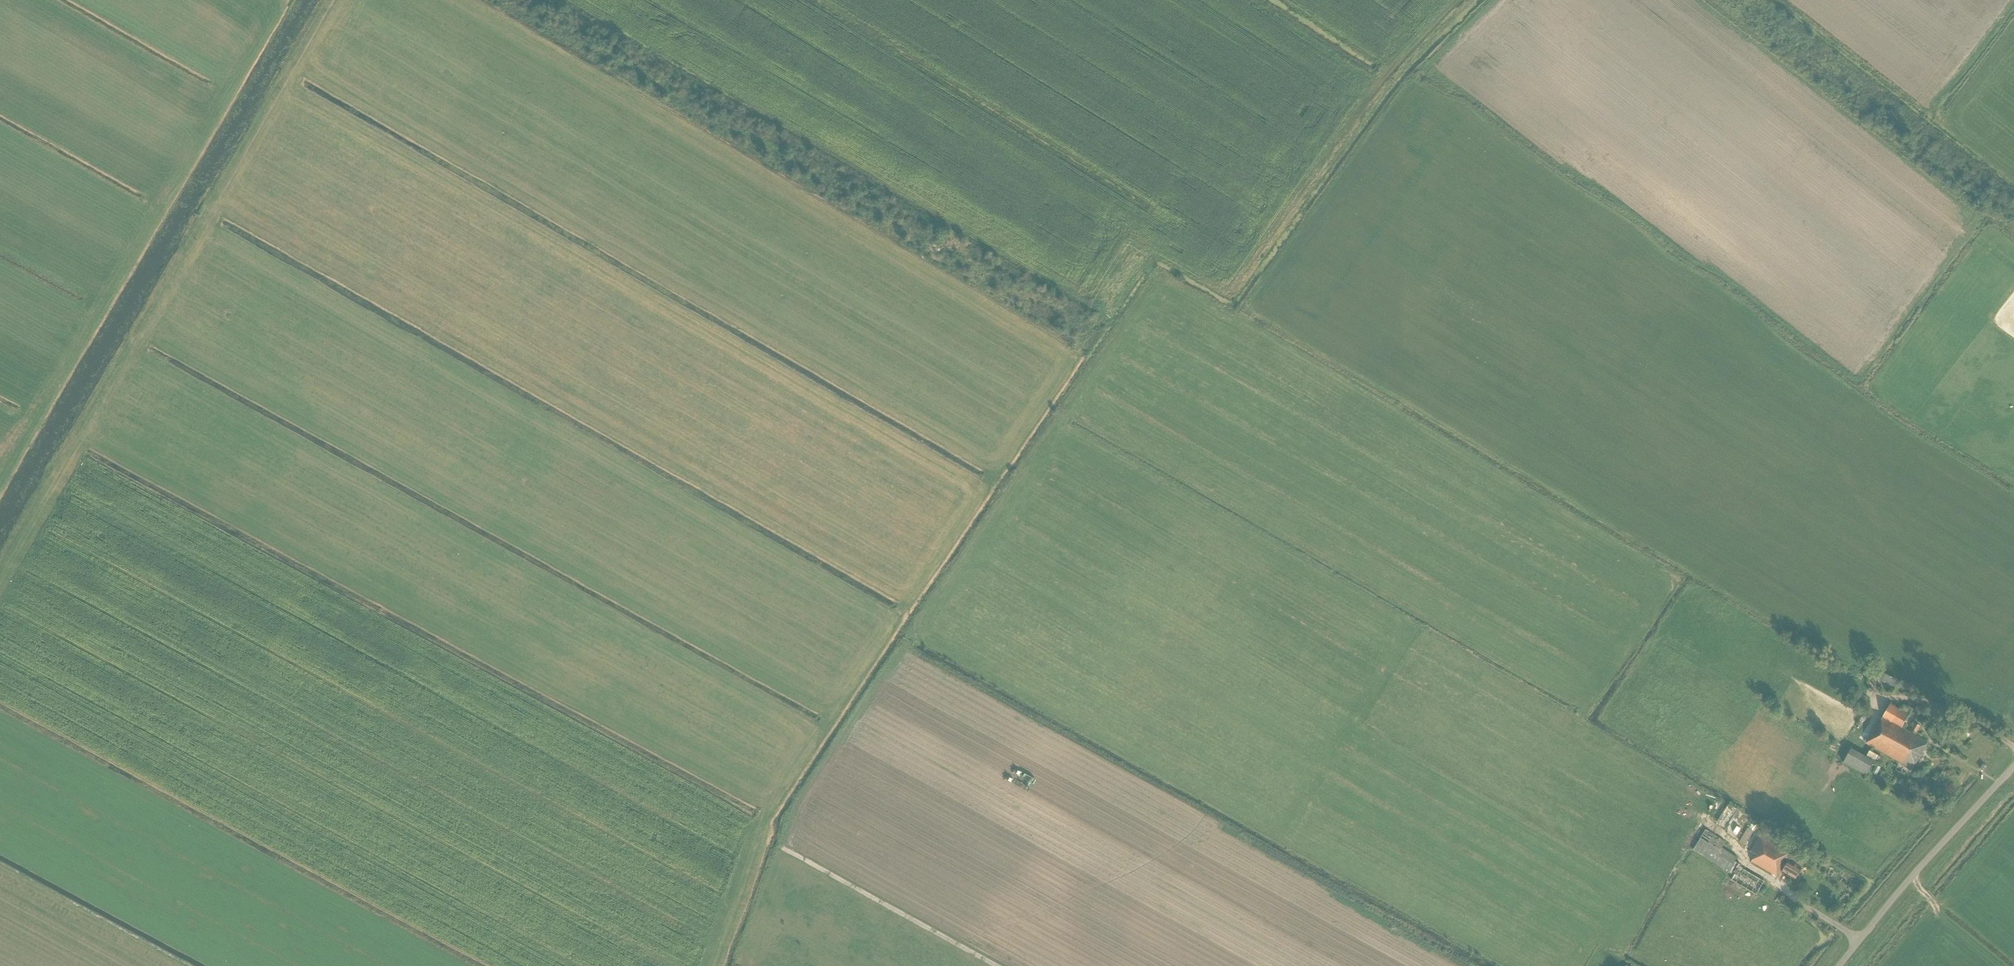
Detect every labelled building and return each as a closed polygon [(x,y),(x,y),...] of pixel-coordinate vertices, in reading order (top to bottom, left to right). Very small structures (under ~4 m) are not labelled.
[(1897,679),(1896,679),(1875,669),(1872,676),(1894,686),(1897,679)] [(1902,728),(1910,715),(1890,704),(1881,722),(1880,722),(1877,728),(1875,727),(1868,740),(1866,739),(1865,741),(1867,742),(1866,743),(1913,769),(1928,742),(1916,735),(1917,733),(1921,726),(1916,723),(1912,731),(1914,732),(1913,734),(1902,728)] [(1844,762),(1867,775),(1874,761),(1852,748),(1844,762)] [(1740,810),(1728,803),(1715,823),(1726,831),(1740,810)] [(1759,836),(1761,833),(1764,827),(1754,821),(1750,829),(1749,828),(1741,843),(1746,845),(1744,848),(1756,854),(1752,862),(1777,876),(1780,870),(1796,879),(1806,861),(1759,836)] [(1696,836),(1701,827),(1696,824),(1691,834),(1696,836)] [(1693,849),(1729,872),(1735,863),(1736,861),(1735,861),(1738,857),(1723,847),(1726,842),(1706,830),(1693,849)] [(1735,863),(1729,872),(1726,876),(1756,895),(1757,894),(1762,897),(1767,888),(1762,885),(1765,882),(1740,866),(1741,864),(1736,861),(1735,863)]
